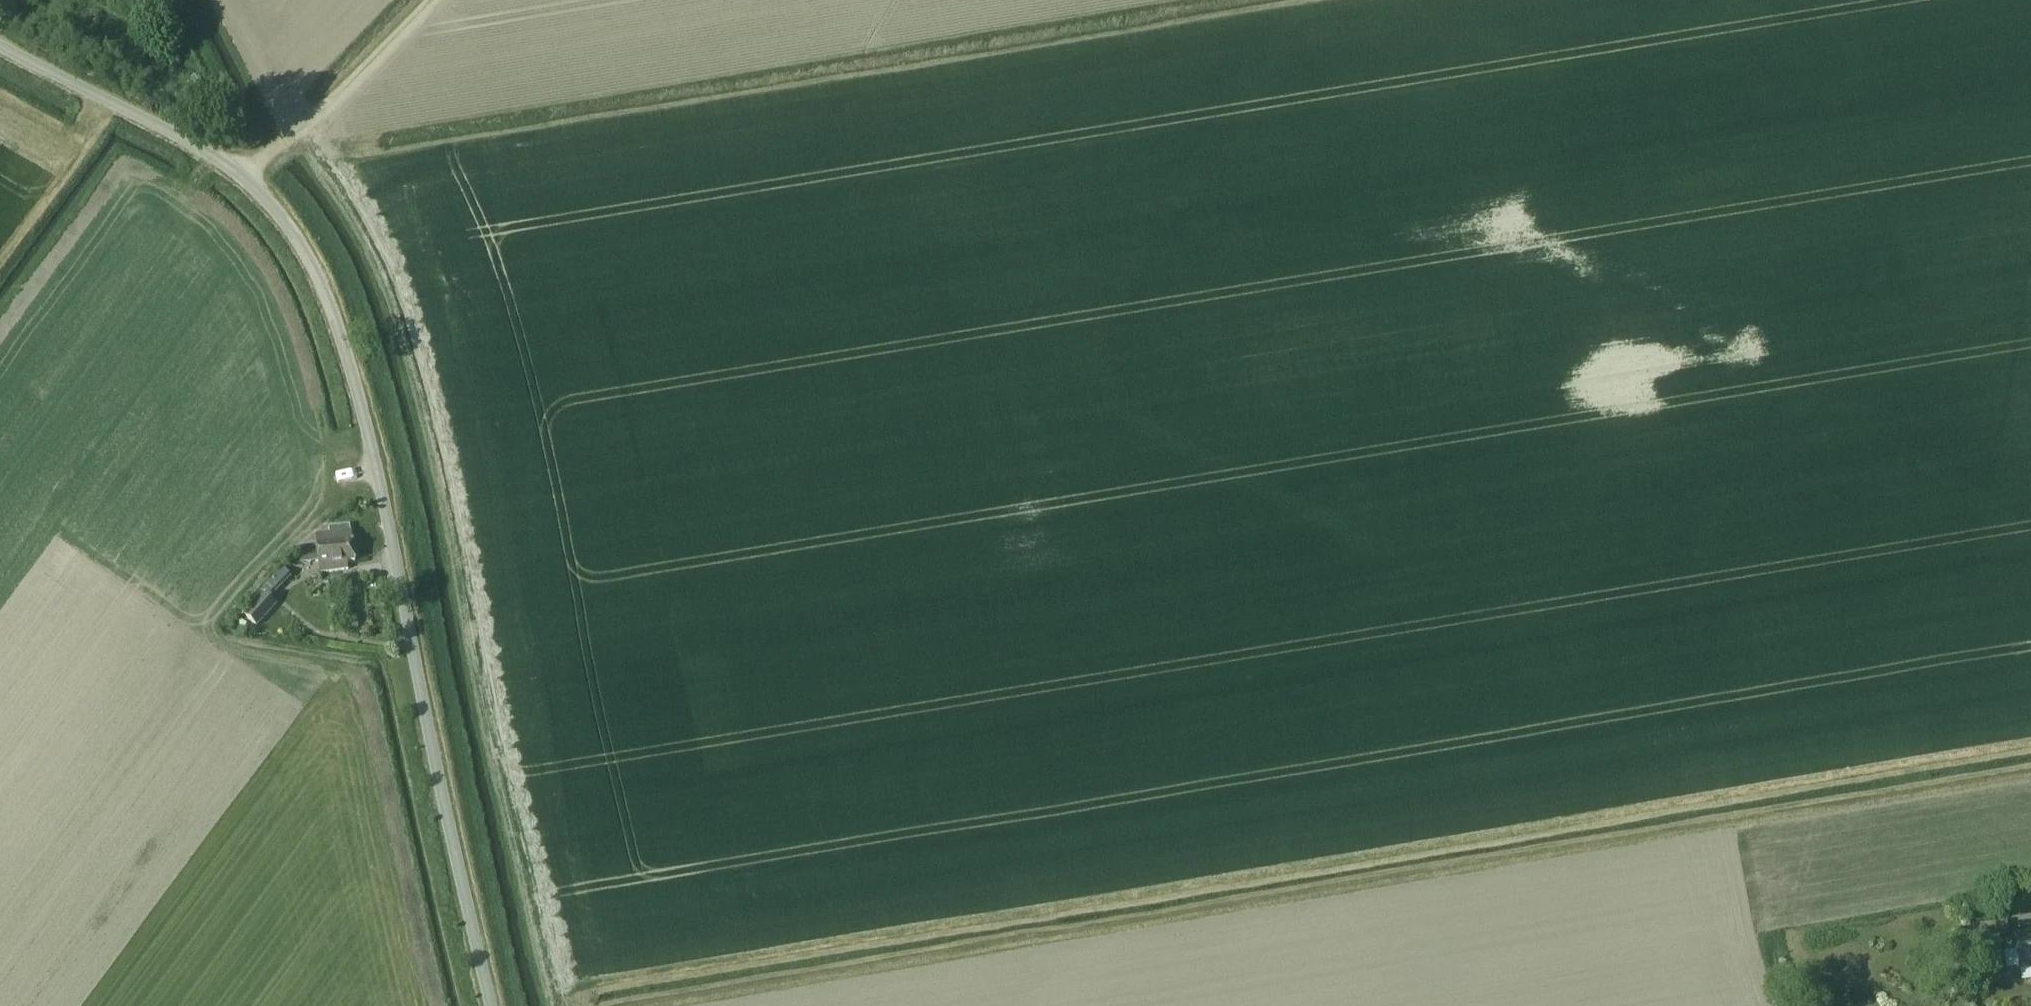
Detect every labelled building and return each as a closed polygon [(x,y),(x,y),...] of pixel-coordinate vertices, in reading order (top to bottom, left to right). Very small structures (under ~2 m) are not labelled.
[(319,560),(321,572),(347,569),(347,562),(355,561),(350,525),(329,527),(330,535),(316,536),(317,546),(300,548),(302,563),(319,560)] [(283,568),(270,582),(280,590),(292,577),(283,568)] [(274,596),(266,588),(243,615),(257,627),(277,605),(270,600),(274,596)] [(1980,920),(1982,938),(2007,935),(2005,917),(1980,920)] [(2018,969),(2030,968),(2030,934),(2015,936),(2018,969)]
